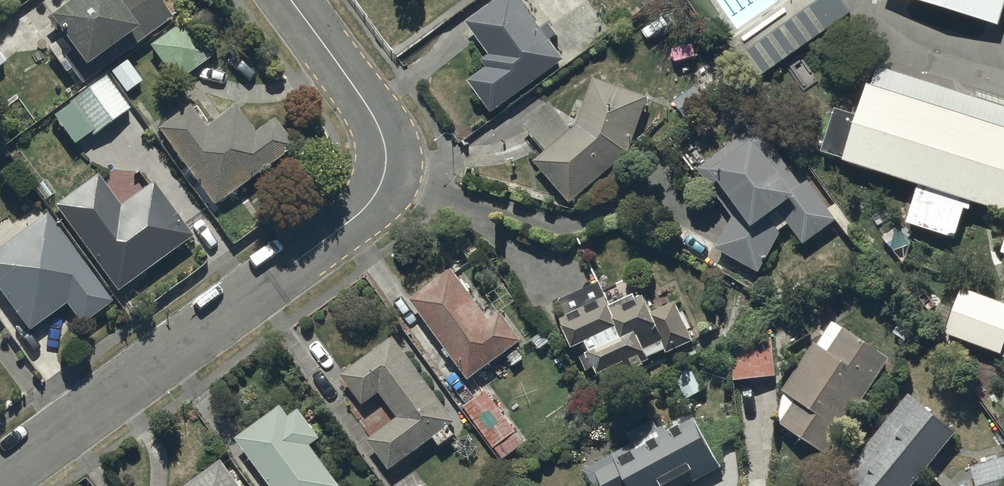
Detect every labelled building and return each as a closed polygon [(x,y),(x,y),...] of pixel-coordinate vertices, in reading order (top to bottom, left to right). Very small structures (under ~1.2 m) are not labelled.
[(81,80),(173,15),(163,0),(62,0),(50,9),(66,32),(48,45),(66,70),(71,66),(81,80)] [(491,108),(564,55),(523,0),(489,0),(465,18),(489,50),(481,56),(486,63),(467,76),(491,108)] [(844,0),(811,0),(738,52),(755,76),(839,17),(850,9),(844,0)] [(998,13),(1002,0),(917,0),(995,24),(998,13)] [(185,16),(149,43),(177,79),(213,52),(185,16)] [(127,56),(110,67),(126,90),(142,79),(127,56)] [(130,107),(105,72),(72,94),(74,97),(54,112),(74,141),(90,130),(92,133),(130,107)] [(533,157),(570,199),(627,149),(648,93),(592,74),(577,120),(533,157)] [(819,148),(919,179),(906,219),(955,234),(964,204),(969,206),(972,197),(984,201),(1003,208),(1003,123),(865,79),(856,109),(834,102),(819,148)] [(687,116),(708,101),(695,82),(673,97),(687,116)] [(190,101),(158,124),(213,202),(295,145),(275,116),(254,130),(235,103),(205,124),(190,101)] [(715,245),(758,269),(780,229),(779,227),(788,221),(803,241),(835,217),(808,177),(801,181),(757,122),(697,165),(732,214),(715,245)] [(117,289),(193,233),(153,180),(121,203),(97,172),(54,203),(117,289)] [(46,210),(0,244),(0,288),(30,328),(66,301),(81,322),(112,299),(46,210)] [(409,296),(468,376),(522,337),(500,308),(489,316),(452,265),(409,296)] [(666,350),(693,338),(675,298),(653,309),(644,290),(612,306),(599,278),(559,297),(565,311),(559,314),(572,342),(585,336),(589,345),(578,350),(586,367),(595,363),(597,369),(624,356),(628,365),(665,348),(666,350)] [(948,336),(1003,357),(1003,307),(998,305),(965,292),(948,336)] [(796,396),(780,420),(827,451),(890,356),(832,318),(817,341),(813,339),(782,387),(796,396)] [(367,436),(389,466),(455,418),(393,332),(340,371),(363,401),(379,389),(397,414),(367,436)] [(736,377),(775,374),(772,335),(732,338),(736,377)] [(704,388),(690,363),(669,374),(682,399),(704,388)] [(524,441),(485,389),(463,405),(503,457),(524,441)] [(842,472),(858,485),(909,485),(956,429),(908,391),(842,472)] [(273,485),(338,485),(341,483),(310,442),(321,434),(299,404),(289,412),(281,401),(235,435),(273,485)] [(720,465),(693,414),(667,428),(664,423),(658,427),(653,417),(626,431),(632,441),(584,466),(594,485),(681,485),(720,465)] [(976,485),(1003,485),(1003,455),(970,466),(976,485)] [(221,456),(181,485),(243,485),(221,456)]
